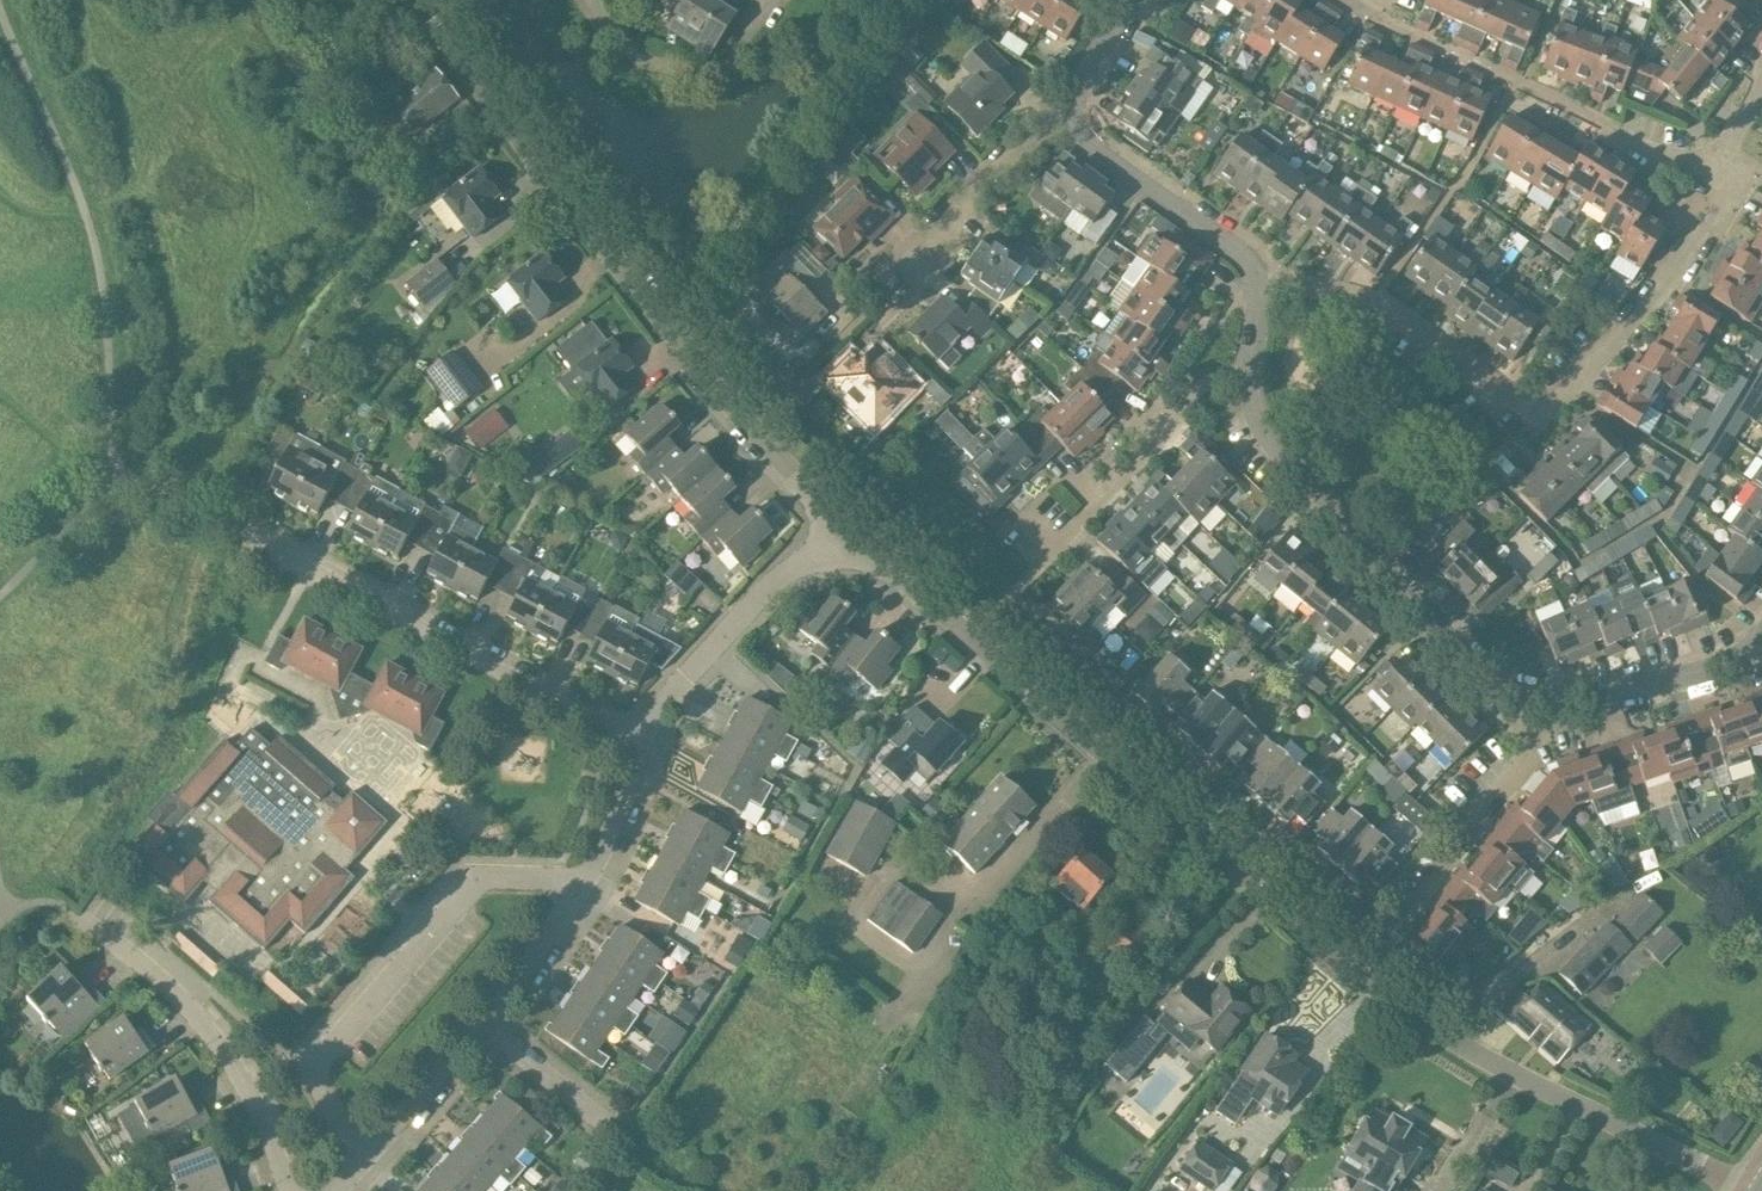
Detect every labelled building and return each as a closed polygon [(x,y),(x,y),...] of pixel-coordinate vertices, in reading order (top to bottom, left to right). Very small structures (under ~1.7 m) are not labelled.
[(667,28),(709,55),(735,15),(717,3),(719,0),(686,0),(667,28)] [(1028,0),(1003,0),(1020,11),(1028,0)] [(1020,11),(1043,26),(1060,0),(1028,0),(1020,11)] [(1066,41),(1092,2),(1089,0),(1060,0),(1043,26),(1066,41)] [(1202,7),(1212,13),(1221,0),(1206,0),(1202,7)] [(1254,27),(1272,0),(1239,0),(1235,7),(1247,16),(1238,30),(1249,37),(1255,27),(1254,27)] [(1299,9),(1303,3),(1299,0),(1272,0),(1254,27),(1255,27),(1277,41),(1298,9),(1299,9)] [(1333,5),(1324,0),(1321,0),(1310,16),(1299,9),(1298,9),(1277,41),(1300,56),(1333,5)] [(1457,0),(1427,0),(1415,26),(1428,32),(1437,13),(1449,18),(1457,0)] [(1487,0),(1457,0),(1449,18),(1463,24),(1454,43),(1466,49),(1487,0)] [(1515,4),(1505,0),(1487,0),(1466,49),(1478,54),(1486,34),(1499,40),(1515,4)] [(1740,0),(1720,0),(1719,2),(1717,0),(1710,0),(1695,19),(1733,49),(1750,27),(1746,24),(1758,9),(1740,0)] [(1758,9),(1760,0),(1740,0),(1758,9)] [(1504,65),(1516,71),(1540,16),(1515,4),(1499,40),(1512,46),(1504,65)] [(1300,56),(1324,71),(1345,39),(1332,31),(1344,13),(1333,5),(1300,56)] [(1568,81),(1585,34),(1571,29),(1577,13),(1566,9),(1543,68),(1559,74),(1557,77),(1568,81)] [(1688,48),(1688,47),(1711,66),(1710,66),(1715,70),(1733,49),(1695,19),(1678,40),(1688,48)] [(1591,98),(1617,28),(1606,24),(1600,40),(1585,34),(1568,81),(1578,85),(1580,82),(1594,87),(1590,98),(1591,98)] [(1623,92),(1627,82),(1626,81),(1634,59),(1635,59),(1639,49),(1614,39),(1618,28),(1617,28),(1591,98),(1602,102),(1608,87),(1623,92)] [(1373,96),(1389,60),(1376,54),(1384,37),(1367,30),(1360,42),(1366,44),(1347,84),(1373,96)] [(945,103),(978,135),(993,120),(990,117),(1012,94),(1002,83),(1014,72),(985,44),(970,58),(961,67),(971,77),(945,103)] [(1397,107),(1424,49),(1412,44),(1402,66),(1389,60),(1373,96),(1397,107)] [(1668,72),(1635,59),(1634,59),(1626,81),(1627,82),(1662,95),(1666,89),(1682,101),(1710,66),(1711,66),(1688,47),(1688,48),(1668,72)] [(1422,118),(1441,76),(1428,70),(1435,54),(1424,49),(1397,107),(1422,118)] [(1134,83),(1169,107),(1180,115),(1203,82),(1174,61),(1166,73),(1154,64),(1147,74),(1142,71),(1134,83)] [(1447,129),(1473,72),(1462,67),(1455,82),(1441,76),(1422,118),(1447,129)] [(375,118),(398,146),(414,134),(459,99),(436,69),(391,104),(392,105),(375,118)] [(1447,129),(1472,141),(1492,99),(1477,92),(1484,77),(1473,72),(1447,129)] [(1710,83),(1720,92),(1728,82),(1718,74),(1710,83)] [(1134,83),(1126,94),(1131,98),(1116,120),(1129,128),(1124,136),(1148,153),(1154,145),(1158,148),(1180,115),(1169,107),(1134,83)] [(1295,99),(1288,111),(1309,123),(1312,117),(1315,110),(1295,99)] [(1509,171),(1543,117),(1533,111),(1524,125),(1510,117),(1486,157),(1509,171)] [(876,155),(917,196),(933,180),(930,177),(954,152),(917,115),(876,155)] [(1533,186),(1557,146),(1544,138),(1553,123),(1543,117),(1509,171),(1533,186)] [(837,126),(831,133),(852,154),(859,147),(837,126)] [(1237,190),(1273,138),(1264,131),(1254,145),(1241,136),(1214,174),(1237,190)] [(816,148),(817,148),(839,171),(854,156),(852,154),(831,133),(820,143),(816,148)] [(1564,189),(1563,188),(1588,147),(1589,148),(1591,143),(1580,137),(1570,153),(1557,146),(1533,186),(1557,200),(1564,189)] [(1259,205),(1286,167),(1273,159),(1283,145),(1273,138),(1237,190),(1259,205)] [(1611,161),(1589,148),(1588,147),(1563,188),(1564,189),(1586,202),(1611,161)] [(1309,229),(1336,191),(1323,182),(1333,168),(1323,161),(1317,169),(1318,169),(1287,214),(1282,221),(1287,214),(1309,229)] [(1627,188),(1635,176),(1611,161),(1586,202),(1609,216),(1609,217),(1627,188)] [(1318,169),(1317,169),(1308,162),(1298,176),(1286,167),(1259,205),(1282,221),(1287,214),(1318,169)] [(1064,221),(1097,175),(1085,167),(1082,172),(1072,165),(1063,177),(1052,169),(1035,193),(1046,201),(1042,206),(1064,221)] [(480,169),(447,194),(443,197),(474,238),(504,215),(492,200),(500,194),(480,169)] [(1108,184),(1097,175),(1064,221),(1064,222),(1073,210),(1092,224),(1087,231),(1100,240),(1117,216),(1106,208),(1115,196),(1105,189),(1108,184)] [(815,229),(844,258),(866,237),(871,242),(895,218),(854,178),(836,196),(842,202),(815,229)] [(1332,245),(1368,193),(1358,186),(1348,200),(1336,191),(1309,229),(1332,245)] [(1651,203),(1627,188),(1609,217),(1609,216),(1601,229),(1624,243),(1625,243),(1643,215),(1651,203)] [(429,201),(422,193),(404,209),(411,217),(429,201)] [(1354,260),(1380,222),(1368,213),(1378,199),(1368,193),(1332,245),(1354,260)] [(1151,227),(1169,239),(1166,243),(1154,234),(1137,258),(1151,267),(1175,284),(1176,284),(1187,291),(1195,280),(1198,282),(1216,256),(1159,215),(1151,227)] [(1666,229),(1643,215),(1625,243),(1624,243),(1617,256),(1641,270),(1666,229)] [(1426,294),(1455,253),(1442,244),(1452,230),(1454,227),(1439,216),(1424,237),(1429,241),(1405,275),(1419,285),(1417,288),(1426,294)] [(1393,231),(1380,222),(1354,260),(1377,276),(1405,235),(1410,239),(1418,228),(1403,217),(1393,231)] [(1561,243),(1546,233),(1540,241),(1555,251),(1561,243)] [(989,236),(975,255),(1014,282),(1014,283),(1025,290),(1039,270),(1037,268),(1045,257),(1020,240),(1012,252),(989,236)] [(1761,269),(1761,238),(1760,237),(1754,247),(1746,242),(1739,254),(1761,269)] [(1050,242),(1041,254),(1054,263),(1063,251),(1050,242)] [(1561,243),(1555,251),(1570,262),(1576,253),(1561,243)] [(1437,298),(1450,307),(1482,262),(1482,263),(1487,255),(1477,248),(1467,262),(1455,253),(1426,294),(1435,301),(1437,298)] [(545,252),(511,278),(513,280),(503,287),(515,304),(521,299),(539,321),(568,299),(557,284),(564,278),(545,252)] [(788,252),(756,283),(772,298),(758,312),(793,348),(827,313),(805,291),(816,280),(788,252)] [(1098,260),(1108,268),(1115,259),(1105,252),(1098,260)] [(1761,288),(1761,269),(1739,254),(1733,264),(1725,259),(1717,272),(1757,296),(1761,288)] [(1014,282),(975,255),(961,275),(977,286),(967,299),(989,319),(1014,282)] [(1039,272),(1051,280),(1060,268),(1047,259),(1039,272)] [(425,306),(455,282),(437,260),(408,283),(425,306)] [(1097,262),(1088,273),(1094,277),(1100,282),(1108,270),(1097,262)] [(1466,333),(1494,292),(1482,283),(1492,269),(1482,263),(1482,262),(1450,307),(1445,314),(1458,324),(1456,326),(1466,333)] [(1187,291),(1176,284),(1175,284),(1151,267),(1135,289),(1188,327),(1195,317),(1180,306),(1190,294),(1187,291)] [(343,281),(345,283),(355,292),(365,279),(355,271),(353,270),(343,281)] [(1710,284),(1718,289),(1711,299),(1744,319),(1751,322),(1761,303),(1761,299),(1757,296),(1717,272),(1710,284)] [(1589,302),(1595,293),(1579,284),(1574,292),(1589,302)] [(1477,336),(1489,345),(1490,346),(1517,307),(1517,308),(1528,293),(1517,286),(1507,301),(1494,292),(1466,333),(1475,339),(1477,336)] [(1188,327),(1135,289),(1119,311),(1127,317),(1127,316),(1157,338),(1158,338),(1165,343),(1174,331),(1181,336),(1188,327)] [(1061,299),(1070,306),(1077,297),(1068,290),(1061,299)] [(1589,302),(1604,311),(1610,302),(1595,293),(1589,302)] [(1673,325),(1705,345),(1720,319),(1681,295),(1673,308),(1680,312),(1673,325)] [(989,319),(967,299),(956,310),(943,297),(909,331),(938,360),(939,359),(949,369),(961,357),(951,347),(971,327),(981,337),(993,325),(988,320),(989,319)] [(1489,345),(1487,348),(1497,355),(1499,352),(1513,362),(1529,339),(1540,347),(1562,317),(1539,301),(1529,316),(1517,308),(1517,307),(1490,346),(1489,345)] [(1156,371),(1163,376),(1170,366),(1156,356),(1165,343),(1158,338),(1157,338),(1127,316),(1127,317),(1119,311),(1112,306),(1106,314),(1121,325),(1111,339),(1115,342),(1116,342),(1156,371)] [(1018,336),(1041,317),(1033,308),(1010,327),(1018,336)] [(1039,330),(1048,338),(1054,331),(1045,323),(1039,330)] [(1653,348),(1689,369),(1705,345),(1673,325),(1665,338),(1661,335),(1653,348)] [(580,367),(594,384),(590,388),(607,410),(637,387),(625,372),(633,366),(613,341),(580,367)] [(1115,342),(1107,354),(1098,348),(1083,368),(1115,395),(1124,382),(1137,392),(1147,378),(1150,380),(1156,371),(1116,342),(1115,342)] [(1760,361),(1761,358),(1761,344),(1758,342),(1749,356),(1759,362),(1760,361)] [(1632,365),(1672,389),(1685,368),(1689,370),(1689,369),(1653,348),(1647,357),(1640,352),(1632,365)] [(848,360),(828,380),(870,421),(862,429),(875,443),(895,423),(887,415),(915,386),(878,350),(858,370),(848,360)] [(427,372),(445,395),(456,409),(482,389),(453,351),(427,372)] [(1611,382),(1650,406),(1664,385),(1671,389),(1672,389),(1632,365),(1626,374),(1618,369),(1611,382)] [(1115,395),(1083,368),(1065,386),(1073,394),(1062,404),(1097,440),(1105,432),(1102,430),(1114,418),(1103,407),(1115,395)] [(1760,375),(1751,389),(1761,395),(1761,393),(1761,376),(1760,375)] [(1727,393),(1737,399),(1745,385),(1735,379),(1727,393)] [(1611,382),(1610,382),(1618,387),(1613,396),(1605,391),(1597,404),(1636,429),(1650,406),(1611,382)] [(942,388),(932,398),(942,407),(952,398),(942,388)] [(1751,389),(1743,403),(1752,409),(1761,395),(1751,389)] [(1727,393),(1718,407),(1728,413),(1737,399),(1727,393)] [(480,451),(519,422),(503,402),(465,432),(480,451)] [(646,475),(677,448),(668,437),(681,426),(662,404),(626,435),(638,449),(629,456),(646,475)] [(1097,440),(1062,404),(1051,415),(1043,407),(1025,425),(1053,455),(1063,445),(1074,457),(1086,446),(1088,448),(1097,440)] [(1611,476),(1629,458),(1588,416),(1577,427),(1584,433),(1576,441),(1611,476)] [(1734,439),(1743,424),(1733,418),(1724,432),(1734,439)] [(1700,437),(1709,443),(1718,429),(1708,423),(1700,437)] [(1053,455),(1025,425),(1014,436),(1008,429),(996,441),(984,428),(976,437),(1020,483),(1031,471),(1034,474),(1053,455)] [(291,504),(321,449),(295,435),(295,436),(279,428),(263,458),(279,467),(268,487),(277,492),(275,496),(291,504)] [(1183,472),(1217,504),(1236,484),(1210,459),(1220,449),(1199,429),(1189,439),(1181,448),(1194,461),(1183,472)] [(529,462),(542,478),(584,447),(571,430),(529,462)] [(1734,439),(1724,432),(1716,447),(1725,453),(1734,439)] [(1020,483),(976,437),(967,445),(979,457),(962,474),(962,485),(988,512),(999,501),(1002,504),(1011,496),(1008,494),(1020,483)] [(1691,451),(1701,457),(1709,443),(1700,437),(1691,451)] [(1551,453),(1557,460),(1584,486),(1592,494),(1611,476),(1576,441),(1568,449),(1561,442),(1551,453)] [(677,448),(646,475),(662,493),(670,486),(682,499),(717,468),(699,447),(686,458),(677,448)] [(321,449),(291,504),(307,513),(309,509),(318,514),(330,493),(344,501),(360,471),(366,459),(356,453),(350,466),(345,463),(346,462),(321,449)] [(1533,471),(1565,504),(1584,486),(1557,460),(1549,467),(1543,461),(1533,471)] [(1707,483),(1716,468),(1706,462),(1697,477),(1707,483)] [(371,547),(401,491),(376,478),(375,479),(369,476),(372,472),(363,467),(360,471),(344,501),(359,509),(348,530),(357,535),(355,539),(371,547)] [(684,519),(701,538),(732,511),(723,500),(736,489),(717,468),(682,499),(693,512),(684,519)] [(1761,491),(1761,468),(1751,483),(1761,491)] [(1217,504),(1183,472),(1173,483),(1160,471),(1152,479),(1188,513),(1187,514),(1198,524),(1217,504)] [(1460,492),(1463,495),(1473,505),(1494,484),(1482,471),(1460,492)] [(1533,471),(1522,481),(1529,487),(1520,496),(1546,522),(1565,504),(1533,471)] [(1707,483),(1697,477),(1689,490),(1698,496),(1707,483)] [(1198,524),(1187,514),(1188,513),(1152,479),(1144,487),(1146,490),(1135,501),(1181,545),(1190,536),(1188,535),(1198,524)] [(1751,484),(1758,489),(1744,509),(1761,523),(1761,491),(1751,483),(1751,484)] [(424,544),(440,514),(426,506),(426,505),(401,491),(371,547),(387,556),(389,552),(398,557),(410,536),(424,544)] [(1642,509),(1648,519),(1662,510),(1656,500),(1642,509)] [(1181,545),(1135,501),(1124,513),(1122,510),(1114,519),(1150,553),(1161,542),(1173,554),(1181,545)] [(1673,516),(1682,522),(1691,508),(1681,502),(1673,516)] [(1642,509),(1628,518),(1634,527),(1648,519),(1642,509)] [(1744,509),(1728,531),(1736,536),(1759,552),(1760,552),(1761,548),(1761,523),(1744,509)] [(732,511),(701,538),(716,556),(725,549),(742,568),(761,551),(757,545),(773,531),(754,510),(741,521),(732,511)] [(451,590),(473,550),(459,542),(466,528),(440,514),(424,544),(439,552),(428,573),(437,578),(435,582),(451,590)] [(1673,516),(1664,530),(1674,536),(1682,522),(1673,516)] [(1168,570),(1150,553),(1114,519),(1106,527),(1109,529),(1097,541),(1149,590),(1168,570)] [(1262,544),(1269,535),(1254,522),(1247,531),(1262,544)] [(1456,588),(1482,562),(1464,543),(1475,533),(1465,522),(1427,558),(1438,569),(1431,576),(1441,587),(1448,580),(1456,588)] [(1640,532),(1646,542),(1657,536),(1651,526),(1640,532)] [(1603,546),(1618,537),(1612,527),(1597,536),(1603,546)] [(1282,585),(1311,549),(1299,539),(1301,537),(1291,529),(1260,568),(1282,585)] [(1640,532),(1622,543),(1628,553),(1646,542),(1640,532)] [(1603,546),(1597,536),(1584,544),(1590,554),(1603,546)] [(1759,552),(1736,536),(1721,556),(1751,578),(1758,569),(1761,572),(1761,553),(1760,552),(1759,552)] [(625,552),(634,558),(640,547),(631,542),(625,552)] [(489,579),(504,587),(520,557),(504,548),(497,562),(473,550),(451,590),(467,599),(469,595),(478,600),(489,579)] [(1303,602),(1334,564),(1326,557),(1324,559),(1311,549),(1282,585),(1303,602)] [(1596,559),(1602,569),(1616,560),(1610,550),(1596,559)] [(1547,573),(1558,561),(1550,553),(1539,565),(1547,573)] [(1456,588),(1464,596),(1457,603),(1478,624),(1522,581),(1512,570),(1509,572),(1491,554),(1482,562),(1456,588)] [(1751,578),(1721,556),(1705,578),(1743,605),(1752,593),(1745,587),(1751,578)] [(520,557),(504,587),(519,595),(508,616),(517,621),(515,625),(531,633),(561,577),(553,592),(529,580),(536,565),(520,557)] [(1235,559),(1220,575),(1228,582),(1239,571),(1243,567),(1235,559)] [(1582,568),(1588,577),(1602,569),(1596,559),(1582,568)] [(665,576),(690,599),(703,584),(678,561),(665,576)] [(1087,563),(1068,583),(1115,628),(1146,595),(1121,572),(1109,585),(1087,563)] [(1316,631),(1315,631),(1344,595),(1345,595),(1354,584),(1341,573),(1343,571),(1334,564),(1303,602),(1315,612),(1304,625),(1314,633),(1316,631)] [(1547,573),(1539,565),(1531,573),(1527,576),(1535,585),(1547,573)] [(561,577),(531,633),(547,642),(549,638),(558,643),(569,622),(584,629),(600,599),(585,592),(586,590),(561,577)] [(1682,625),(1686,633),(1682,624),(1692,620),(1696,629),(1710,622),(1691,580),(1667,590),(1682,625)] [(1115,628),(1068,583),(1049,604),(1071,625),(1060,638),(1084,661),(1115,628)] [(1198,596),(1207,604),(1216,593),(1207,585),(1198,596)] [(1672,639),(1686,633),(1682,625),(1667,590),(1644,600),(1643,601),(1658,635),(1668,630),(1672,639)] [(1658,635),(1643,601),(1644,600),(1640,592),(1616,603),(1631,637),(1641,632),(1645,641),(1658,635)] [(1365,612),(1345,595),(1344,595),(1315,631),(1316,631),(1336,648),(1365,612)] [(828,672),(853,641),(842,632),(856,614),(834,596),(820,613),(815,609),(799,629),(819,644),(812,653),(830,668),(827,672),(828,672)] [(611,676),(633,635),(638,625),(641,620),(616,606),(615,607),(600,599),(584,629),(599,637),(588,659),(597,664),(595,667),(611,676)] [(1136,630),(1151,642),(1174,614),(1159,601),(1136,630)] [(1631,637),(1616,603),(1593,612),(1589,604),(1611,655),(1624,650),(1621,641),(1631,637)] [(1611,655),(1589,604),(1565,615),(1584,657),(1597,652),(1593,643),(1603,639),(1610,656),(1611,655)] [(1189,626),(1196,619),(1187,609),(1180,616),(1189,626)] [(1336,648),(1358,665),(1387,629),(1365,612),(1336,648)] [(1243,633),(1249,625),(1235,614),(1229,622),(1243,633)] [(1584,657),(1565,615),(1541,625),(1556,660),(1567,655),(1570,663),(1584,657)] [(334,634),(306,619),(293,642),(280,635),(265,663),(280,670),(285,662),(311,676),(334,634)] [(633,635),(611,676),(624,683),(626,679),(638,686),(650,663),(663,670),(682,648),(673,643),(667,639),(666,640),(638,625),(633,635)] [(1257,644),(1263,636),(1249,625),(1243,633),(1257,644)] [(1268,629),(1263,636),(1257,644),(1264,650),(1276,635),(1268,629)] [(1528,631),(1523,633),(1532,646),(1534,650),(1536,649),(1543,645),(1542,642),(1532,629),(1528,631)] [(863,649),(853,641),(828,672),(847,687),(857,674),(877,690),(893,670),(887,666),(901,649),(878,631),(863,649)] [(340,721),(363,680),(350,673),(362,650),(334,634),(311,676),(338,691),(334,699),(340,721)] [(1229,654),(1238,662),(1244,655),(1236,647),(1229,654)] [(1278,651),(1271,660),(1283,669),(1290,661),(1278,651)] [(1175,714),(1195,691),(1184,682),(1191,673),(1169,654),(1135,694),(1157,713),(1164,705),(1175,714)] [(1392,708),(1437,663),(1429,655),(1417,668),(1405,656),(1373,689),(1392,708)] [(774,662),(765,673),(785,688),(794,677),(774,662)] [(394,720),(416,678),(388,663),(375,686),(363,680),(340,721),(362,714),(367,706),(394,720)] [(1411,728),(1448,691),(1448,690),(1444,694),(1433,684),(1446,672),(1437,663),(1392,708),(1411,728)] [(1313,676),(1299,665),(1292,673),(1306,684),(1313,676)] [(1313,676),(1306,684),(1320,696),(1327,688),(1313,676)] [(416,678),(394,720),(421,735),(416,743),(431,751),(445,724),(432,717),(444,693),(416,678)] [(1298,686),(1289,697),(1297,704),(1306,693),(1298,686)] [(794,690),(790,695),(799,703),(807,694),(801,689),(794,690)] [(1201,751),(1208,742),(1235,710),(1213,692),(1205,701),(1195,691),(1175,714),(1186,723),(1179,732),(1201,751)] [(1435,743),(1468,710),(1448,691),(1411,728),(1412,729),(1416,725),(1435,743)] [(793,752),(799,741),(786,733),(793,721),(792,721),(796,714),(773,692),(765,706),(748,697),(736,720),(793,752)] [(1761,742),(1761,693),(1743,700),(1746,708),(1735,712),(1748,747),(1761,742)] [(963,743),(940,723),(935,728),(927,721),(929,719),(915,706),(886,738),(898,748),(883,765),(903,783),(914,770),(928,782),(963,743)] [(1748,747),(1735,712),(1725,715),(1722,707),(1694,717),(1712,769),(1725,765),(1727,769),(1752,761),(1747,748),(1748,747)] [(1241,770),(1247,762),(1267,738),(1235,710),(1208,742),(1201,751),(1222,769),(1230,760),(1241,770)] [(1488,730),(1468,710),(1435,743),(1455,763),(1488,730)] [(1658,738),(1670,774),(1673,783),(1712,769),(1694,717),(1665,726),(1668,735),(1658,738)] [(793,752),(736,720),(723,743),(767,767),(774,755),(787,762),(793,752)] [(128,855),(182,902),(185,904),(210,874),(222,885),(209,901),(265,950),(290,920),(306,934),(355,878),(339,864),(350,852),(357,858),(388,822),(352,791),(343,802),(331,791),(336,786),(280,736),(271,746),(252,728),(234,748),(225,740),(176,796),(178,798),(177,799),(170,794),(150,817),(157,823),(156,824),(155,824),(128,855)] [(1670,774),(1658,738),(1647,742),(1644,734),(1616,743),(1626,773),(1631,787),(1670,774)] [(1266,806),(1300,766),(1267,738),(1247,762),(1241,770),(1247,762),(1258,771),(1244,788),(1266,806)] [(849,751),(861,759),(867,749),(855,741),(849,751)] [(767,767),(723,743),(711,766),(768,797),(774,786),(761,779),(767,767)] [(1631,787),(1626,773),(1616,743),(1578,756),(1581,765),(1580,765),(1585,779),(1592,801),(1593,801),(1593,802),(1599,813),(1620,806),(1615,793),(1631,787)] [(796,753),(807,759),(812,750),(801,744),(796,753)] [(1581,765),(1578,756),(1547,767),(1545,769),(1548,780),(1533,798),(1532,799),(1547,811),(1569,784),(1585,779),(1580,765),(1581,765)] [(1398,781),(1405,774),(1392,761),(1385,768),(1398,781)] [(768,797),(711,766),(698,788),(742,813),(749,800),(762,807),(768,797)] [(1322,785),(1300,766),(1266,806),(1288,825),(1295,816),(1307,826),(1326,803),(1314,794),(1322,785)] [(1385,768),(1374,779),(1384,787),(1393,777),(1385,768)] [(812,770),(806,784),(832,795),(838,780),(812,770)] [(1398,781),(1407,790),(1409,792),(1410,793),(1417,786),(1405,774),(1398,781)] [(1002,777),(942,844),(975,873),(1035,807),(1002,777)] [(1592,801),(1585,779),(1569,784),(1547,811),(1532,799),(1533,798),(1526,792),(1525,793),(1532,799),(1561,823),(1574,807),(1592,801)] [(1432,818),(1433,817),(1421,807),(1408,796),(1410,793),(1409,792),(1407,790),(1405,793),(1392,807),(1420,832),(1432,818)] [(895,821),(911,805),(898,793),(882,810),(890,818),(895,821)] [(935,797),(921,813),(936,826),(950,809),(935,797)] [(1561,823),(1532,799),(1525,807),(1518,802),(1499,825),(1523,845),(1532,833),(1544,843),(1561,823)] [(1726,805),(1730,818),(1746,812),(1742,800),(1726,805)] [(798,812),(812,819),(818,809),(803,801),(798,812)] [(856,808),(829,863),(867,882),(894,827),(856,808)] [(1339,868),(1373,829),(1351,810),(1344,819),(1332,809),(1313,831),(1324,841),(1317,850),(1339,868)] [(673,833),(730,865),(737,854),(723,847),(730,835),(686,810),(673,833)] [(793,818),(786,830),(803,840),(810,827),(793,818)] [(1523,845),(1499,825),(1480,848),(1487,853),(1480,862),(1508,886),(1525,866),(1513,856),(1523,845)] [(1339,868),(1360,887),(1368,878),(1379,888),(1399,866),(1387,856),(1395,847),(1373,829),(1339,868)] [(725,875),(730,865),(673,833),(661,856),(705,880),(712,868),(725,875)] [(1707,850),(1705,857),(1707,861),(1711,863),(1715,861),(1717,854),(1716,850),(1711,848),(1707,850)] [(1060,882),(1037,907),(1038,908),(1040,906),(1068,931),(1066,933),(1067,934),(1116,879),(1086,852),(1063,878),(1057,872),(1060,869),(1047,857),(1022,885),(1035,897),(1054,876),(1060,882)] [(705,880),(661,856),(648,878),(705,910),(711,899),(698,892),(705,880)] [(1508,886),(1480,862),(1472,871),(1465,865),(1446,888),(1470,908),(1470,907),(1487,921),(1498,908),(1493,905),(1508,886)] [(705,910),(648,878),(635,901),(679,925),(686,913),(700,920),(705,910)] [(772,890),(763,885),(759,893),(768,898),(772,890)] [(898,886),(871,926),(917,958),(945,918),(898,886)] [(1470,908),(1446,888),(1427,911),(1434,917),(1427,925),(1456,949),(1473,929),(1461,919),(1470,908)] [(1644,893),(1617,920),(1638,940),(1665,913),(1644,893)] [(1511,935),(1526,947),(1546,920),(1531,909),(1511,935)] [(752,929),(749,934),(760,941),(761,941),(771,924),(759,917),(752,929)] [(1124,920),(1109,941),(1137,961),(1152,940),(1124,920)] [(1560,973),(1582,994),(1631,944),(1609,922),(1560,973)] [(662,983),(668,973),(656,965),(664,953),(622,925),(608,946),(662,983)] [(1456,949),(1427,925),(1420,934),(1413,928),(1394,951),(1417,971),(1427,960),(1439,970),(1456,949)] [(1666,927),(1645,947),(1665,967),(1666,967),(1661,962),(1681,943),(1685,947),(1686,946),(1666,927)] [(180,933),(173,941),(214,977),(221,969),(180,933)] [(737,967),(746,951),(735,945),(726,960),(737,967)] [(662,983),(608,946),(593,968),(635,996),(642,985),(655,993),(662,983)] [(28,1000),(44,1018),(56,1030),(62,1024),(72,1034),(106,1002),(96,992),(97,991),(86,979),(79,985),(62,967),(28,1000)] [(635,996),(593,968),(578,989),(632,1026),(639,1016),(627,1007),(635,996)] [(309,1008),(268,972),(261,980),(303,1016),(309,1008)] [(1190,980),(1166,1009),(1154,1024),(1145,1016),(1105,1064),(1127,1082),(1179,1020),(1217,1051),(1250,1011),(1248,1009),(1248,1006),(1238,998),(1236,999),(1222,988),(1211,1001),(1201,993),(1203,991),(1190,980)] [(714,988),(705,982),(697,994),(706,1000),(714,988)] [(1591,1026),(1546,987),(1532,1002),(1516,988),(1514,989),(1497,1008),(1559,1062),(1591,1026)] [(632,1026),(578,989),(564,1011),(605,1039),(613,1028),(625,1036),(632,1026)] [(688,1003),(679,1017),(690,1024),(699,1010),(688,1003)] [(605,1039),(564,1011),(549,1032),(603,1069),(610,1058),(598,1050),(605,1039)] [(125,1018),(86,1046),(103,1071),(110,1079),(156,1047),(146,1033),(139,1038),(125,1018)] [(674,1023),(659,1045),(673,1054),(687,1032),(674,1023)] [(1267,1036),(1244,1070),(1263,1083),(1253,1097),(1278,1114),(1306,1072),(1292,1063),(1297,1056),(1284,1048),(1286,1045),(1285,1041),(1275,1034),(1271,1035),(1269,1038),(1267,1036)] [(647,1088),(656,1074),(641,1064),(636,1061),(627,1074),(647,1088)] [(211,1121),(205,1110),(197,1096),(189,1100),(177,1079),(135,1103),(136,1104),(124,1112),(129,1120),(136,1144),(145,1159),(144,1160),(144,1161),(214,1121),(214,1120),(211,1121)] [(525,1147),(533,1137),(544,1147),(553,1137),(503,1095),(486,1114),(525,1147)] [(1720,1123),(1733,1135),(1744,1122),(1730,1111),(1720,1123)] [(1355,1190),(1392,1190),(1395,1186),(1397,1187),(1424,1142),(1374,1113),(1347,1158),(1368,1170),(1355,1190)] [(525,1147),(486,1114),(469,1134),(519,1177),(527,1167),(515,1158),(525,1147)] [(519,1177),(469,1134),(452,1154),(491,1187),(499,1176),(511,1186),(519,1177)] [(231,1170),(223,1173),(214,1150),(206,1153),(204,1146),(187,1153),(189,1160),(170,1167),(179,1190),(240,1190),(231,1170)] [(1181,1170),(1212,1190),(1213,1190),(1229,1168),(1197,1147),(1181,1170)] [(452,1154),(435,1174),(455,1190),(487,1190),(491,1187),(452,1154)] [(588,1173),(596,1161),(587,1154),(579,1167),(588,1173)] [(1492,1160),(1486,1176),(1515,1185),(1520,1169),(1492,1160)] [(435,1174),(421,1190),(455,1190),(435,1174)]
